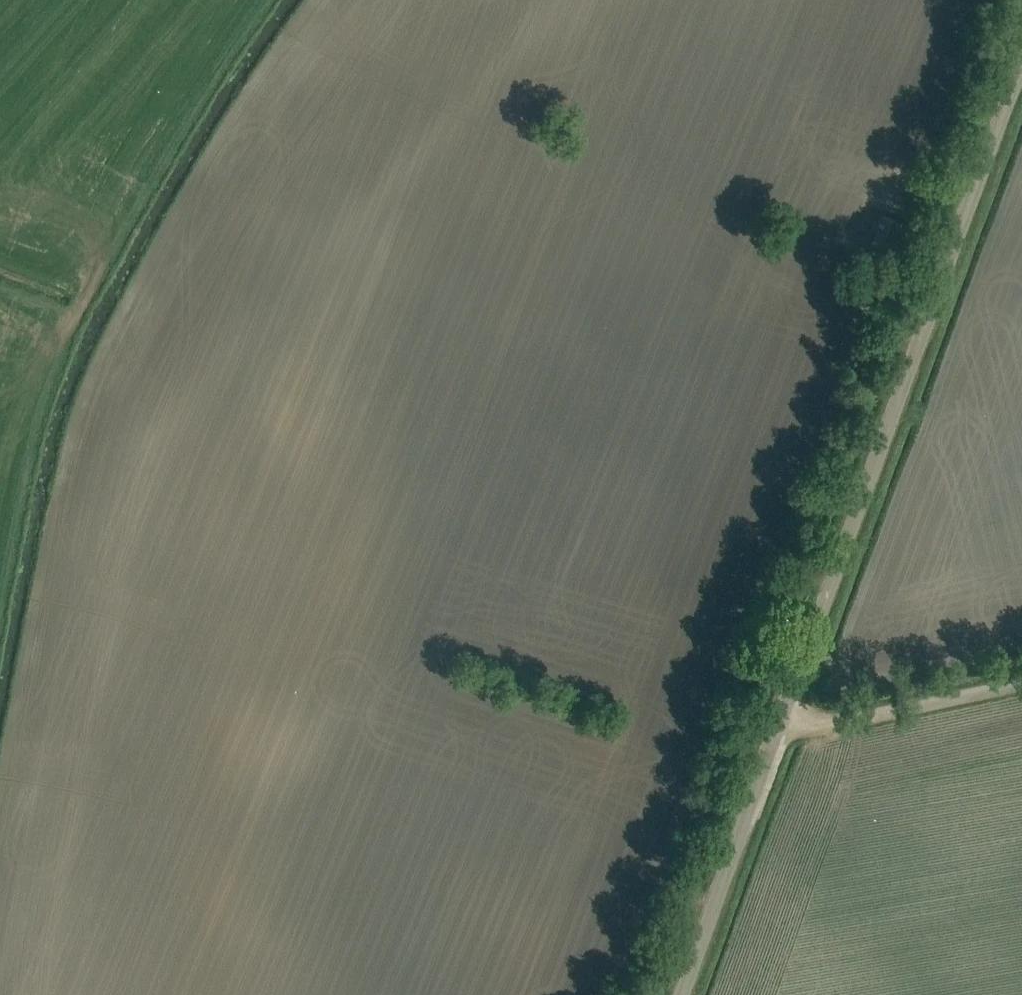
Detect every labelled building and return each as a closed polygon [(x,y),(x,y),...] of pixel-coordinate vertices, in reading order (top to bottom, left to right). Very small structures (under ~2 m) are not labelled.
[(885,216),(867,265),(885,272),(903,223),(885,216)]
